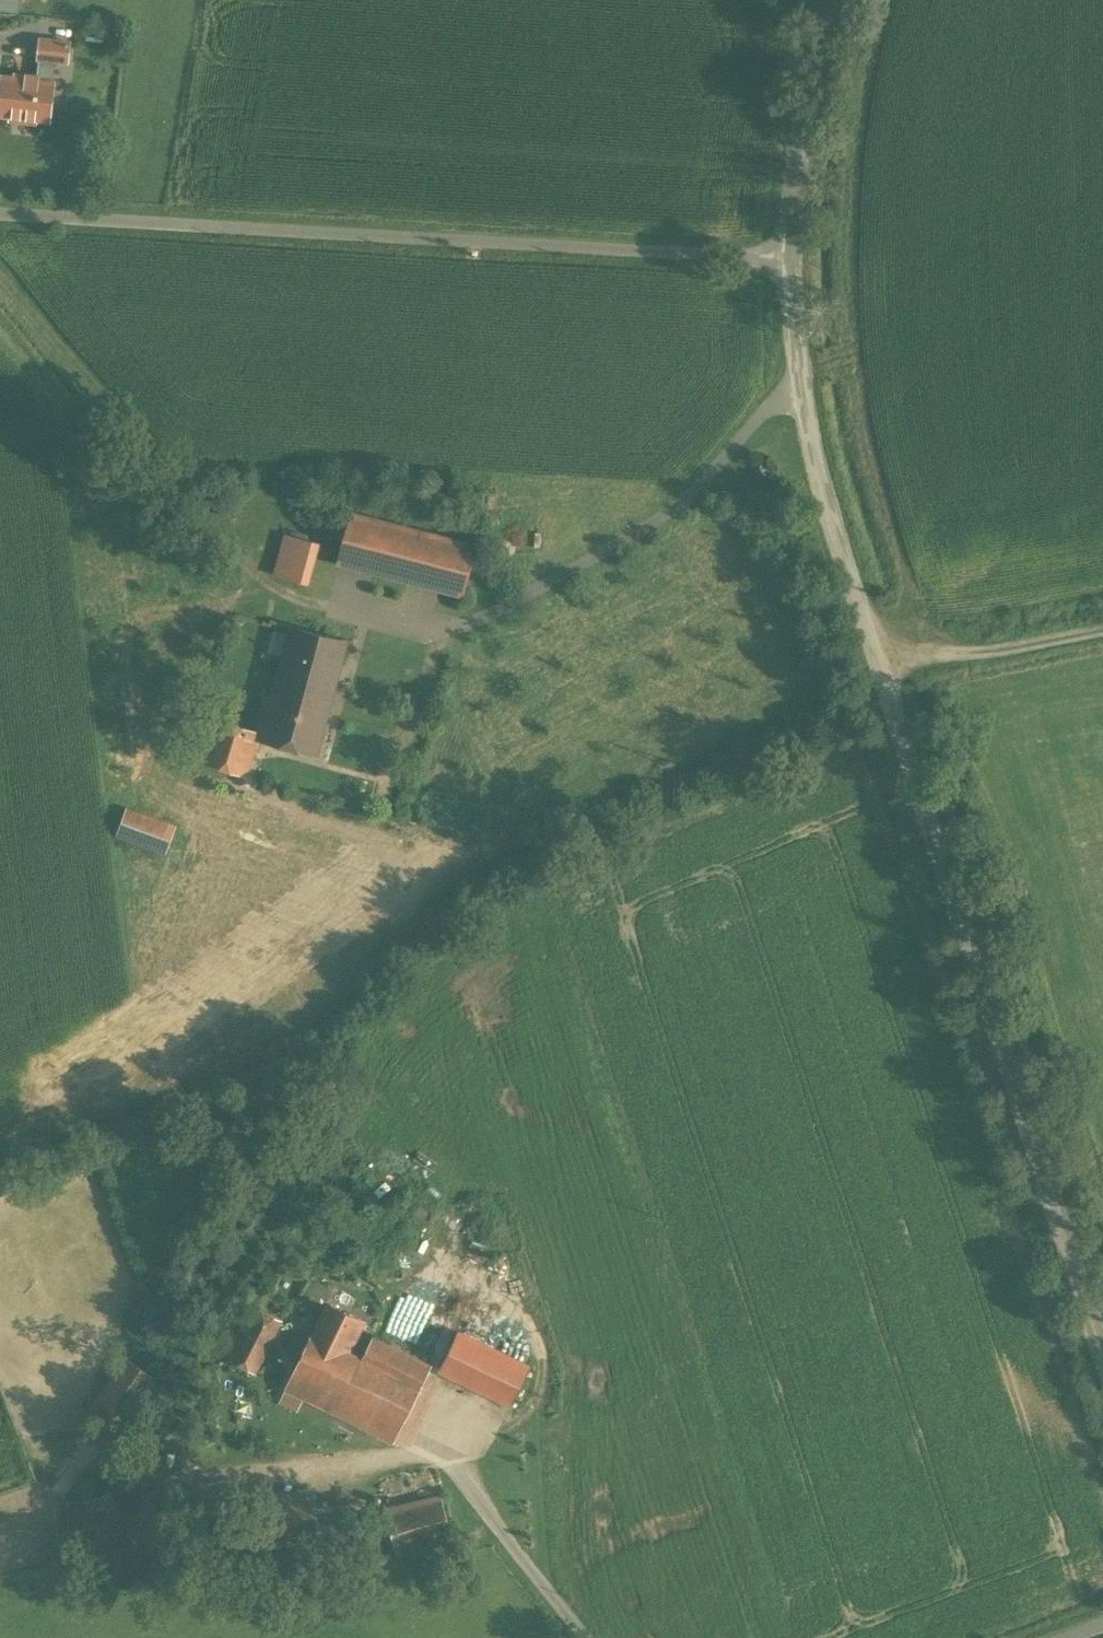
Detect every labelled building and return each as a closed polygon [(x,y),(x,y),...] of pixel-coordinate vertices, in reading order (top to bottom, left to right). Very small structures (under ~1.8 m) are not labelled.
[(39,39),(37,59),(39,59),(55,61),(68,62),(70,43),(39,39)] [(39,59),(37,76),(38,77),(38,80),(53,82),(55,61),(39,59)] [(1,77),(0,83),(0,115),(11,117),(11,121),(35,123),(36,120),(50,121),(55,82),(53,82),(38,80),(38,77),(37,76),(25,75),(25,79),(1,77)] [(475,548),(350,514),(337,562),(462,596),(475,548)] [(319,544),(285,534),(274,574),(308,584),(319,544)] [(271,621),(254,681),(329,701),(331,701),(346,642),(271,621)] [(257,740),(315,755),(329,701),(254,681),(252,691),(266,694),(256,731),(259,732),(257,740)] [(257,740),(259,732),(256,731),(215,719),(202,763),(246,777),(257,740)] [(175,828),(125,808),(115,833),(165,853),(175,828)] [(362,1322),(329,1306),(314,1337),(311,1335),(285,1388),(336,1413),(363,1359),(347,1351),(362,1322)] [(249,1382),(279,1329),(256,1316),(225,1369),(249,1382)] [(529,1367),(458,1333),(439,1371),(510,1405),(529,1367)] [(363,1359),(336,1413),(393,1442),(430,1367),(373,1338),(363,1359)] [(118,1436),(156,1379),(121,1356),(84,1414),(118,1436)] [(178,1445),(160,1433),(145,1456),(163,1467),(178,1445)] [(434,1469),(380,1483),(400,1559),(454,1545),(434,1469)]
